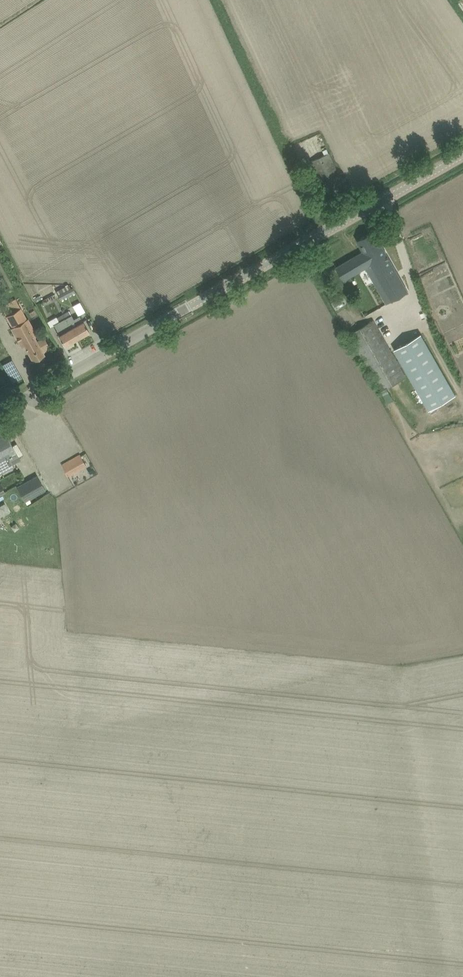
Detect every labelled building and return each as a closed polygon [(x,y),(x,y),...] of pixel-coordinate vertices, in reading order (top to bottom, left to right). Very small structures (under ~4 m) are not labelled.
[(330,152),(311,161),(326,193),(344,184),(330,152)] [(337,267),(342,275),(345,280),(366,268),(387,305),(410,292),(374,230),(357,240),(364,251),(337,267)] [(76,291),(73,286),(58,294),(61,300),(76,291)] [(40,300),(46,315),(61,308),(54,294),(40,300)] [(1,306),(6,315),(13,327),(12,328),(17,337),(22,346),(25,344),(33,359),(44,354),(43,352),(50,347),(45,339),(44,337),(36,341),(33,336),(37,335),(28,318),(27,319),(15,298),(1,306)] [(72,304),(77,314),(84,310),(79,301),(72,304)] [(69,310),(64,313),(66,317),(78,337),(89,331),(83,320),(80,315),(74,318),(69,310)] [(64,345),(78,337),(66,317),(64,313),(57,317),(59,321),(54,324),(60,333),(58,334),(64,345)] [(374,319),(349,334),(382,391),(406,377),(374,319)] [(421,334),(394,350),(409,375),(429,411),(456,395),(421,334)] [(6,433),(0,437),(0,474),(15,465),(11,459),(18,456),(11,442),(6,433)] [(87,465),(80,453),(62,464),(68,476),(87,465)] [(45,489),(38,475),(18,486),(25,500),(45,489)] [(2,514),(8,512),(5,503),(0,505),(0,509),(2,514)]
